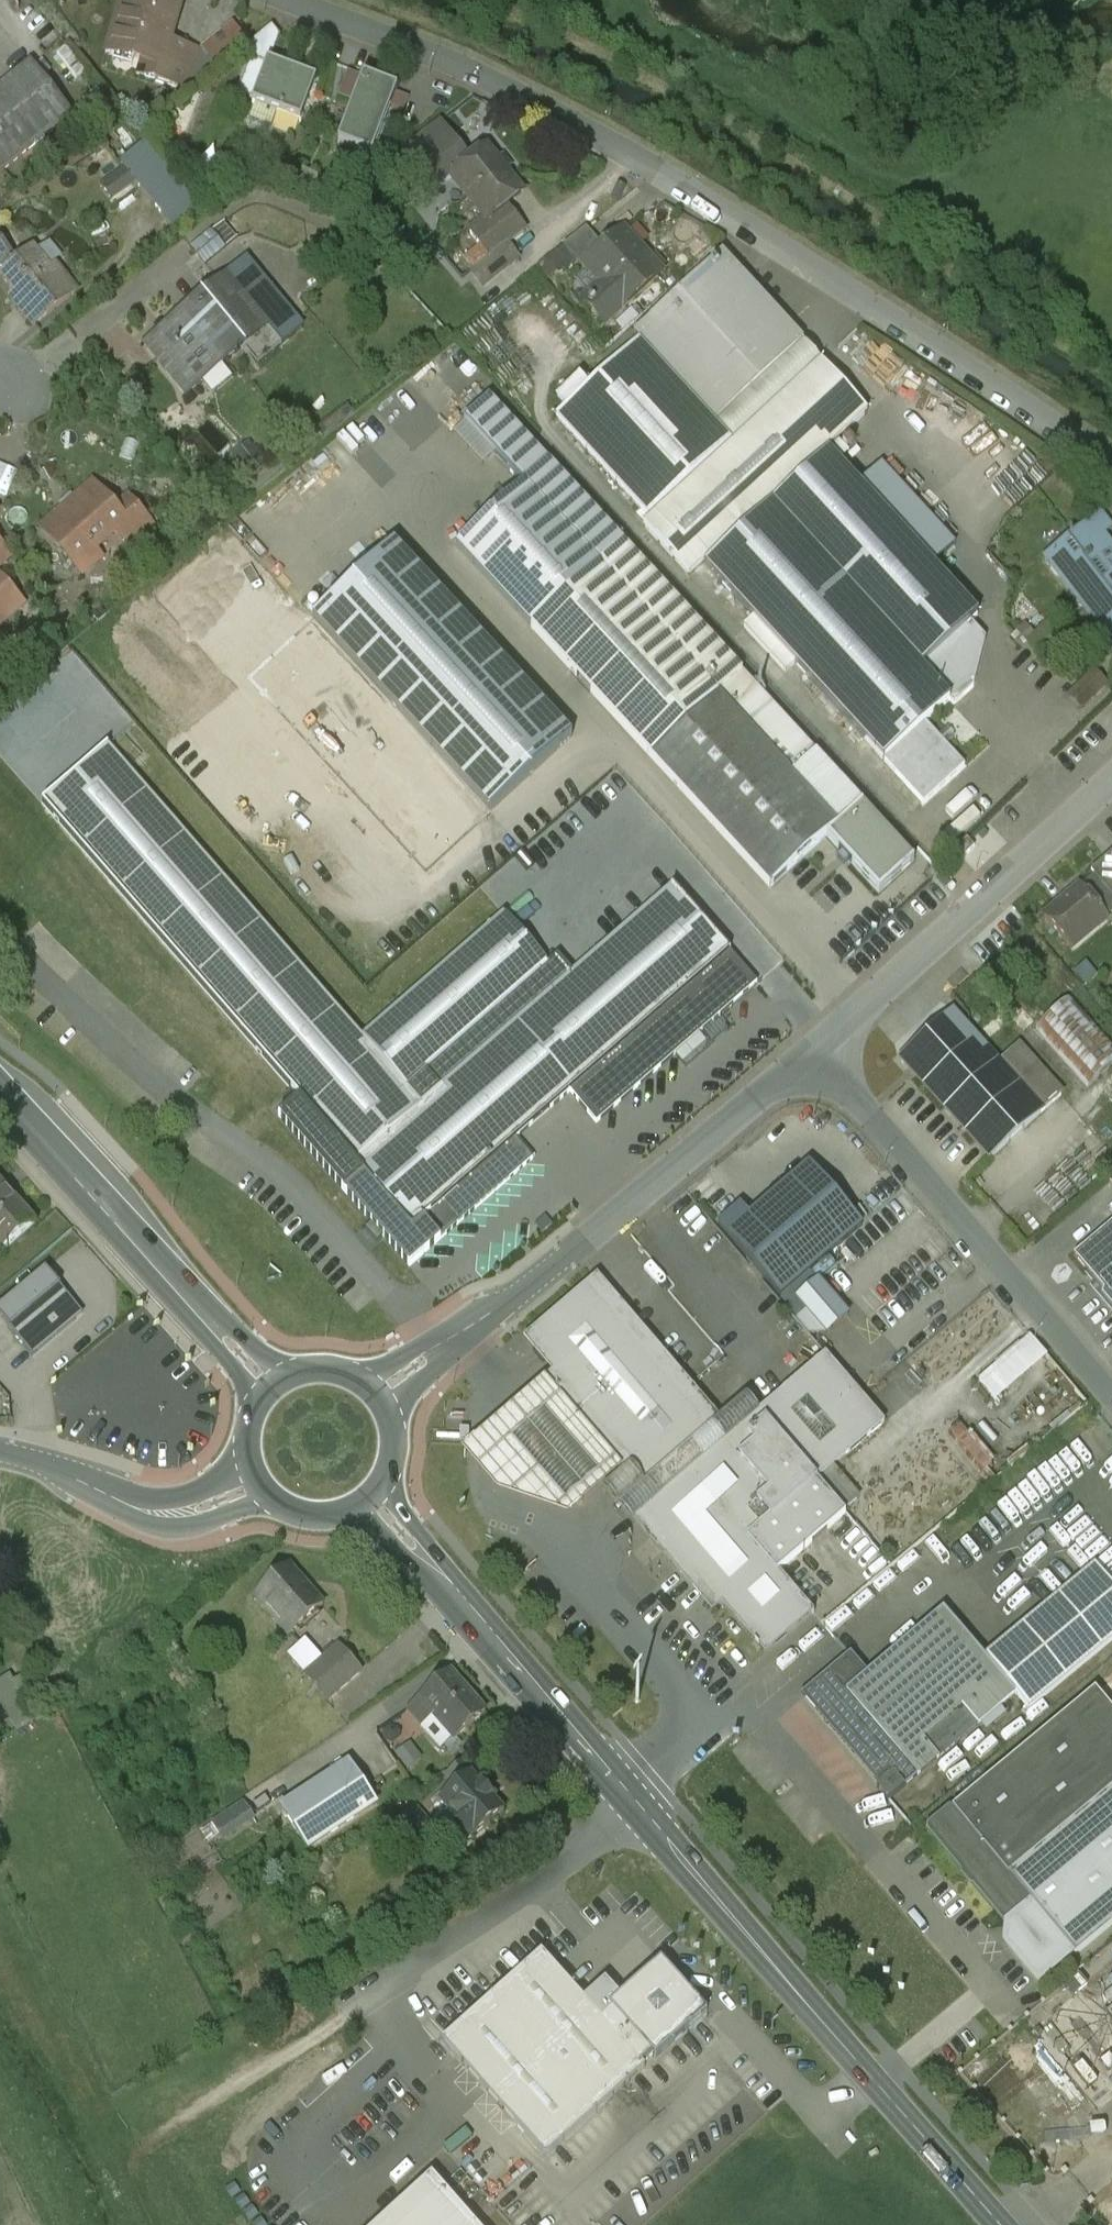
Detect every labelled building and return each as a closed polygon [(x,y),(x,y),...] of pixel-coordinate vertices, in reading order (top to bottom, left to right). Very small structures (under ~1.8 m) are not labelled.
[(145,0),(127,0),(111,52),(159,66),(161,66),(167,45),(178,10),(145,0)] [(199,54),(167,45),(161,66),(159,66),(155,80),(188,90),(199,54)] [(251,99),(263,66),(250,61),(238,94),(251,99)] [(313,80),(265,62),(263,66),(251,99),(250,101),(299,119),(313,80)] [(0,90),(0,171),(3,174),(73,118),(31,65),(0,90)] [(394,90),(359,77),(336,141),(370,153),(394,90)] [(486,151),(470,164),(447,136),(419,158),(442,187),(454,177),(487,219),(488,220),(505,207),(521,194),(486,151)] [(120,198),(145,180),(181,228),(208,208),(157,140),(106,179),(120,198)] [(487,219),(469,233),(469,234),(455,245),(475,271),(489,259),(490,260),(507,246),(525,232),(505,207),(488,220),(487,219)] [(587,230),(564,247),(585,271),(586,270),(585,268),(605,250),(587,230)] [(605,250),(585,268),(586,270),(601,286),(583,302),(605,326),(662,274),(624,233),(605,250)] [(211,234),(192,250),(206,267),(225,250),(211,234)] [(16,265),(0,245),(0,273),(19,296),(17,307),(34,327),(70,298),(72,288),(62,275),(52,274),(33,251),(16,265)] [(507,246),(490,260),(489,259),(475,271),(472,273),(481,286),(516,258),(507,246)] [(722,255),(634,335),(641,343),(653,356),(741,275),(722,255)] [(290,312),(259,275),(257,276),(246,261),(225,278),(268,330),(282,347),(303,330),(289,312),(290,312)] [(741,275),(653,356),(717,425),(804,344),(741,275)] [(268,330),(225,278),(180,315),(222,365),(223,367),(268,330)] [(182,316),(148,344),(188,393),(222,365),(182,316)] [(653,356),(641,343),(557,420),(651,522),(644,528),(690,578),(704,564),(706,566),(771,506),(872,412),(824,360),(733,445),(716,426),(717,425),(653,356)] [(490,392),(466,414),(526,479),(550,457),(490,392)] [(978,618),(828,455),(821,462),(771,506),(921,670),(971,624),(978,618)] [(742,674),(550,457),(526,479),(457,542),(650,758),(742,674)] [(94,486),(43,531),(82,574),(100,558),(93,550),(116,529),(126,521),(118,512),(94,486)] [(157,531),(131,501),(118,512),(126,521),(116,529),(135,550),(157,531)] [(921,670),(771,506),(706,566),(885,762),(926,724),(950,702),(951,702),(921,670)] [(1100,516),(1070,540),(1082,554),(1103,538),(1111,531),(1100,516)] [(1082,554),(1070,540),(1045,560),(1111,646),(1111,549),(1103,538),(1082,554)] [(0,546),(0,570),(12,559),(0,546)] [(574,741),(397,547),(316,621),(493,814),(574,741)] [(25,607),(0,579),(0,629),(25,607)] [(971,624),(921,670),(951,702),(950,702),(954,707),(974,688),(986,641),(971,624)] [(787,673),(757,640),(747,649),(778,682),(787,673)] [(1094,673),(1069,698),(1082,711),(1106,686),(1094,673)] [(862,805),(742,674),(650,758),(771,890),(862,805)] [(885,762),(924,805),(965,767),(926,724),(885,762)] [(548,962),(504,912),(362,1034),(233,886),(215,865),(110,743),(40,803),(265,1063),(247,1079),(373,1224),(367,1230),(378,1243),(384,1237),(410,1266),(533,1160),(516,1140),(570,1093),(597,1124),(758,985),(729,952),(731,950),(729,947),(727,949),(672,886),(572,972),(557,954),(548,962)] [(226,855),(215,865),(233,886),(243,876),(226,855)] [(1091,873),(1111,897),(1111,855),(1091,873)] [(1044,918),(1071,950),(1106,920),(1104,917),(1111,910),(1111,897),(1095,877),(1080,889),(1080,888),(1044,918)] [(1041,1026),(1089,1088),(1111,1071),(1111,1039),(1079,997),(1041,1026)] [(1043,1115),(952,1013),(901,1059),(992,1160),(1043,1115)] [(725,1239),(777,1298),(858,1227),(806,1168),(725,1239)] [(0,1184),(0,1251),(3,1254),(36,1224),(0,1184)] [(1075,1257),(1104,1292),(1102,1296),(1111,1308),(1111,1225),(1075,1257)] [(621,1470),(624,1473),(628,1469),(643,1486),(720,1419),(597,1277),(523,1341),(551,1374),(545,1380),(621,1470)] [(48,1281),(3,1320),(36,1359),(82,1320),(48,1281)] [(827,1337),(850,1317),(819,1282),(796,1302),(827,1337)] [(985,1379),(1005,1401),(1058,1352),(1038,1330),(985,1379)] [(826,1358),(759,1415),(816,1482),(883,1424),(826,1358)] [(621,1470),(545,1380),(462,1452),(498,1494),(567,1518),(621,1470)] [(759,1415),(633,1523),(713,1616),(725,1606),(765,1652),(810,1614),(775,1572),(844,1513),(816,1482),(759,1415)] [(985,1659),(1015,1695),(1016,1695),(1029,1711),(1111,1642),(1111,1587),(1096,1567),(985,1659)] [(324,1608),(289,1568),(255,1597),(291,1637),(324,1608)] [(985,1659),(943,1612),(868,1676),(853,1658),(806,1698),(881,1786),(877,1789),(889,1803),(905,1789),(905,1788),(918,1777),(1015,1695),(985,1659)] [(340,1647),(306,1677),(329,1702),(362,1672),(340,1647)] [(486,1714),(450,1673),(408,1711),(423,1728),(434,1718),(455,1742),(486,1714)] [(1096,1691),(1110,1708),(1111,1707),(1111,1678),(1096,1691)] [(953,1809),(1009,1877),(1010,1876),(1111,1791),(1111,1710),(1110,1708),(1096,1691),(953,1809)] [(462,1764),(448,1776),(457,1787),(471,1775),(462,1764)] [(349,1765),(283,1809),(309,1849),(375,1806),(349,1765)] [(457,1787),(439,1803),(455,1822),(471,1840),(472,1841),(505,1813),(472,1774),(471,1775),(457,1787)] [(1010,1876),(1035,1905),(1035,1906),(1072,1951),(1076,1956),(1111,1926),(1111,1791),(1010,1876)] [(244,1803),(213,1824),(221,1835),(252,1814),(244,1803)] [(438,1836),(416,1809),(402,1820),(425,1847),(438,1836)] [(1009,1877),(953,1809),(929,1829),(1010,1926),(1035,1906),(1035,1905),(1010,1876),(1009,1877)] [(471,1840),(455,1822),(443,1833),(459,1851),(471,1840)] [(213,1824),(202,1831),(210,1843),(221,1835),(213,1824)] [(1072,1951),(1035,1906),(1010,1926),(1009,1943),(1039,1979),(1055,1965),(1072,1951)] [(542,1954),(442,2043),(546,2159),(645,2070),(602,2021),(542,1954)] [(661,1962),(609,2008),(612,2011),(602,2021),(642,2066),(653,2057),(656,2060),(707,2014),(661,1962)] [(432,2176),(377,2224),(476,2224),(432,2176)]
